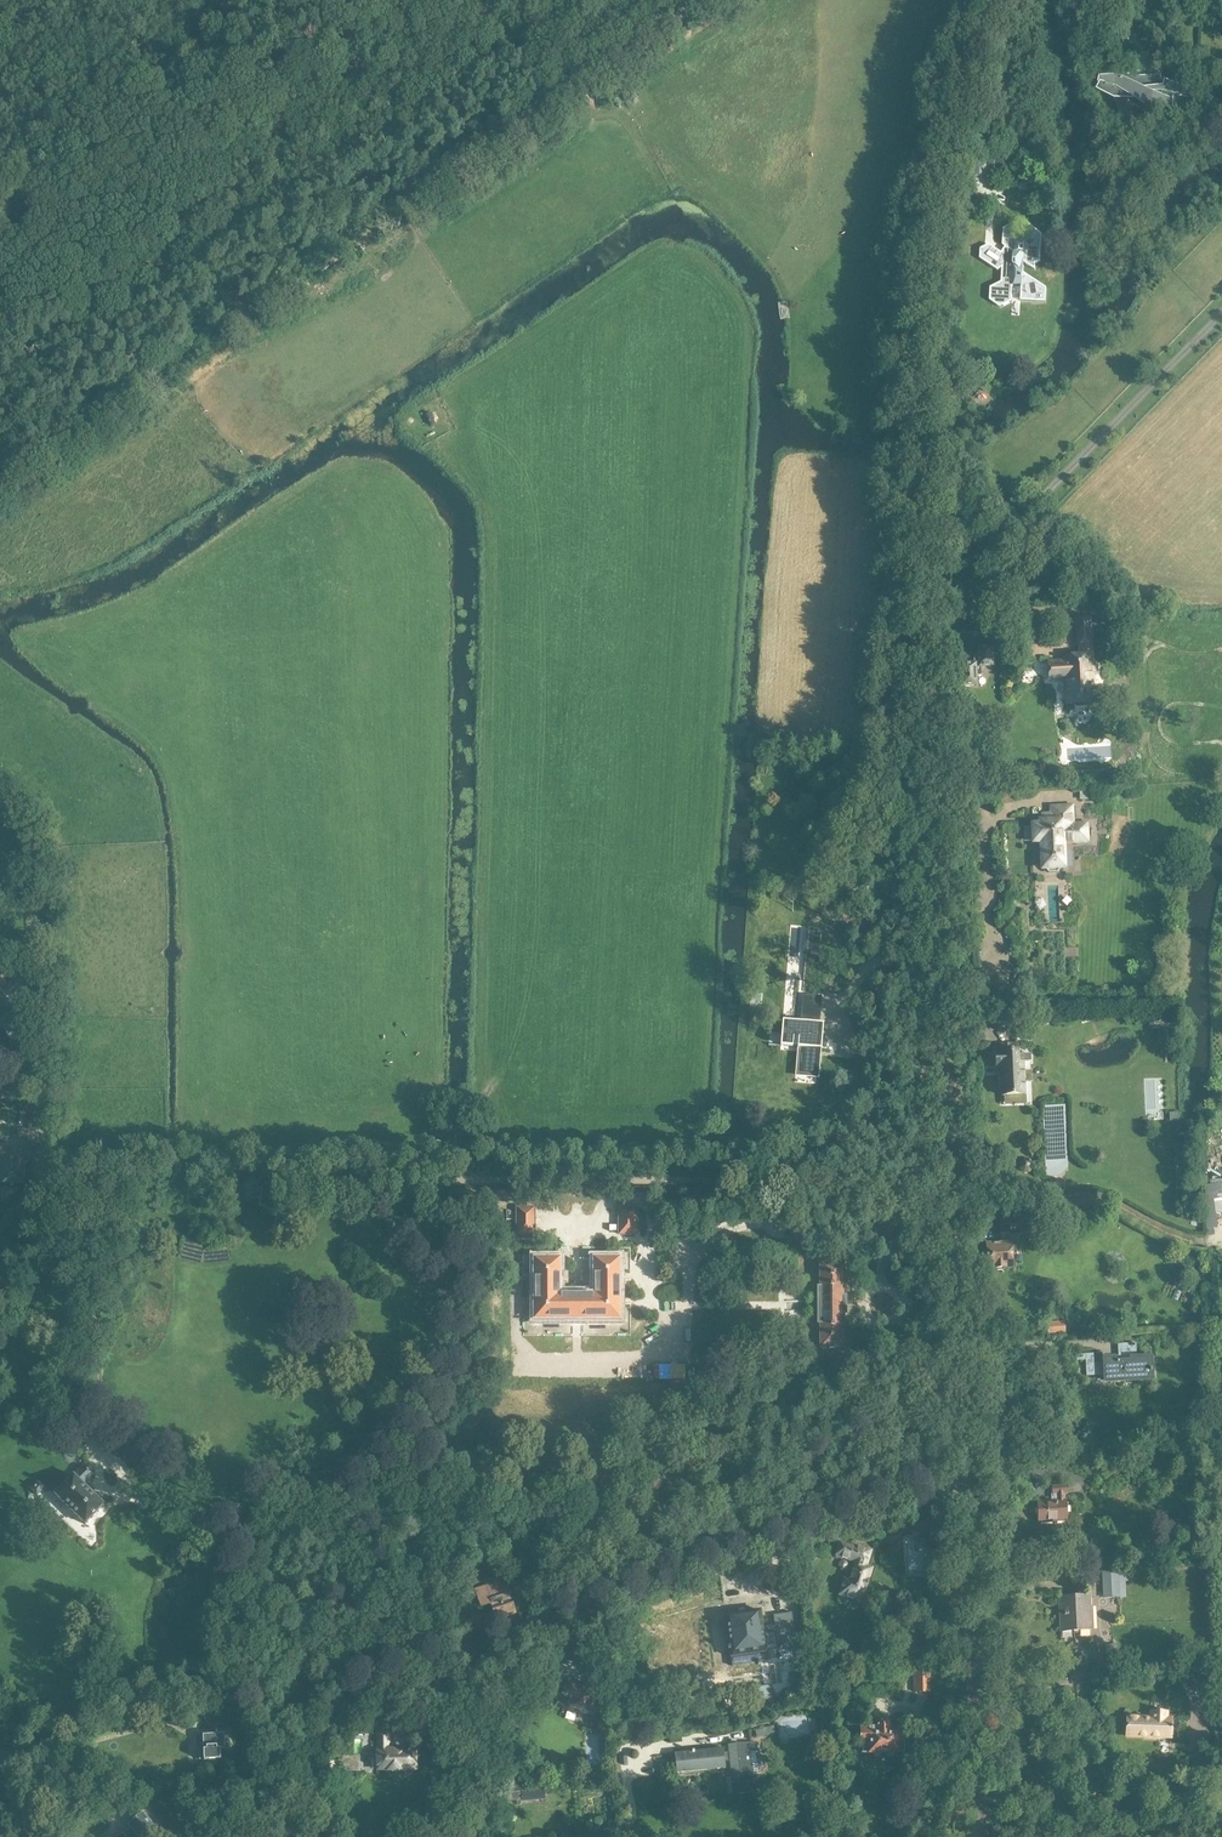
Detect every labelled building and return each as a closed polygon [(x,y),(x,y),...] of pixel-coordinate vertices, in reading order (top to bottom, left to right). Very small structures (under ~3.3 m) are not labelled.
[(1100,85),(1096,92),(1114,100),(1154,101),(1154,110),(1197,110),(1198,96),(1196,96),(1191,97),(1193,88),(1161,82),(1161,75),(1136,77),(1128,75),(1099,78),(1098,84),(1100,85)] [(995,161),(994,173),(1004,167),(1014,167),(1014,161),(1003,160),(1003,158),(998,157),(995,161)] [(1040,261),(1042,235),(1026,222),(1016,221),(1004,229),(1002,245),(1005,247),(1002,253),(989,245),(980,249),(980,259),(997,271),(1002,268),(1001,282),(990,288),(990,300),(1000,307),(1012,302),(1013,286),(1022,286),(1021,301),(1023,301),(1046,302),(1046,288),(1041,284),(1023,273),(1024,262),(1035,270),(1035,263),(1040,261)] [(1069,612),(1054,612),(1055,631),(1069,631),(1069,612)] [(1091,643),(1090,618),(1075,619),(1076,644),(1091,643)] [(1000,629),(985,630),(986,638),(1001,637),(1000,629)] [(974,663),(974,664),(961,665),(963,685),(976,684),(975,676),(981,676),(981,666),(992,666),(991,647),(978,648),(978,654),(975,654),(975,663),(974,663)] [(1064,662),(1050,662),(1051,679),(1065,679),(1065,688),(1063,691),(1064,700),(1066,702),(1066,704),(1074,704),(1074,706),(1076,708),(1085,707),(1087,705),(1087,703),(1094,702),(1094,700),(1101,700),(1100,686),(1093,687),(1093,675),(1095,675),(1097,673),(1096,664),(1095,662),(1092,663),(1091,652),(1074,653),(1074,656),(1064,657),(1064,662)] [(1042,868),(1046,868),(1046,871),(1048,873),(1057,872),(1059,870),(1059,868),(1063,867),(1062,851),(1059,851),(1059,840),(1071,839),(1071,842),(1085,841),(1085,839),(1087,837),(1086,828),(1084,826),(1084,821),(1072,822),(1071,803),(1050,804),(1051,812),(1045,812),(1046,822),(1040,822),(1040,825),(1033,825),(1033,842),(1041,841),(1042,868)] [(797,1047),(795,1076),(819,1078),(819,1068),(821,1068),(822,1056),(831,1057),(831,1049),(821,1048),(823,1024),(819,1023),(822,996),(802,995),(800,1022),(782,1020),(780,1046),(781,1046),(797,1047)] [(1030,1016),(1030,1009),(999,1010),(1000,1026),(1014,1025),(1015,1032),(1022,1032),(1022,1016),(1030,1016)] [(1000,1068),(1001,1096),(1024,1095),(1022,1061),(1030,1061),(1030,1054),(1017,1055),(1016,1044),(995,1045),(996,1068),(1000,1068)] [(10,1066),(7,1080),(21,1083),(24,1069),(10,1066)] [(1169,1120),(1178,1119),(1177,1111),(1168,1112),(1169,1120)] [(28,1151),(16,1150),(15,1149),(11,1149),(10,1150),(0,1150),(0,1182),(24,1183),(24,1179),(25,1178),(25,1174),(24,1173),(24,1162),(28,1162),(28,1151)] [(1023,1160),(1019,1164),(1020,1169),(1024,1173),(1029,1172),(1032,1169),(1032,1163),(1028,1160),(1023,1160)] [(1204,1193),(1209,1236),(1220,1235),(1218,1221),(1221,1221),(1221,1191),(1204,1193)] [(616,1236),(636,1237),(636,1207),(616,1207),(616,1236)] [(514,1238),(534,1238),(534,1209),(514,1209),(514,1238)] [(1001,1235),(1001,1243),(986,1244),(987,1253),(984,1253),(984,1260),(987,1260),(987,1269),(995,1268),(997,1271),(1002,1270),(1005,1268),(1012,1267),(1011,1243),(1012,1242),(1014,1241),(1015,1239),(1015,1234),(1023,1233),(1022,1218),(1000,1219),(1001,1235)] [(529,1324),(617,1323),(618,1259),(589,1259),(589,1295),(558,1295),(558,1259),(529,1260),(529,1324)] [(819,1287),(817,1287),(817,1297),(819,1297),(819,1314),(817,1314),(817,1324),(819,1324),(819,1348),(843,1348),(843,1314),(845,1314),(845,1297),(843,1297),(843,1263),(819,1263),(819,1287)] [(1150,1369),(1149,1359),(1136,1359),(1136,1343),(1130,1344),(1130,1356),(1118,1357),(1118,1362),(1116,1362),(1116,1363),(1112,1363),(1112,1359),(1105,1359),(1105,1364),(1094,1364),(1093,1353),(1076,1354),(1076,1360),(1085,1359),(1086,1375),(1105,1375),(1106,1380),(1150,1378),(1150,1372),(1151,1372),(1151,1369),(1150,1369)] [(86,1524),(104,1505),(83,1485),(93,1474),(84,1466),(61,1488),(55,1483),(38,1483),(31,1489),(37,1496),(42,1492),(52,1492),(86,1524)] [(1066,1485),(1052,1486),(1053,1502),(1037,1502),(1038,1522),(1066,1521),(1065,1501),(1064,1501),(1064,1494),(1067,1494),(1066,1485)] [(441,1535),(455,1528),(448,1514),(434,1521),(441,1535)] [(927,1518),(914,1518),(914,1529),(927,1529),(927,1518)] [(870,1553),(871,1550),(859,1547),(859,1548),(839,1542),(835,1556),(855,1562),(849,1580),(843,1578),(838,1595),(862,1602),(864,1597),(871,1572),(861,1569),(864,1561),(873,1563),(876,1554),(870,1553)] [(1075,1562),(1067,1562),(1067,1567),(1058,1567),(1058,1574),(1075,1573),(1075,1562)] [(797,1578),(792,1563),(782,1567),(787,1581),(797,1578)] [(285,1566),(266,1587),(273,1593),(293,1572),(285,1566)] [(1102,1574),(1103,1596),(1120,1596),(1119,1574),(1102,1574)] [(515,1613),(504,1579),(463,1593),(465,1600),(477,1596),(481,1606),(490,1603),(495,1620),(515,1613)] [(1073,1631),(1090,1630),(1090,1629),(1089,1607),(1089,1596),(1071,1597),(1060,1598),(1061,1613),(1060,1614),(1060,1629),(1073,1628),(1073,1631)] [(760,1610),(725,1615),(726,1627),(727,1634),(729,1647),(727,1647),(728,1650),(729,1650),(730,1657),(731,1664),(732,1666),(757,1663),(758,1665),(761,1664),(760,1662),(767,1661),(763,1633),(775,1631),(777,1646),(796,1644),(792,1612),(773,1615),(774,1625),(762,1627),(761,1619),(760,1612),(760,1610)] [(1074,1650),(1075,1663),(1085,1662),(1085,1659),(1084,1657),(1084,1654),(1085,1653),(1084,1649),(1074,1650)] [(914,1670),(915,1692),(929,1692),(929,1670),(929,1655),(923,1656),(923,1670),(914,1670)] [(568,1681),(561,1694),(569,1698),(567,1702),(570,1703),(569,1705),(570,1706),(573,1708),(575,1708),(576,1706),(580,1709),(580,1710),(580,1712),(584,1714),(586,1713),(586,1712),(592,1715),(595,1709),(597,1710),(603,1699),(601,1698),(603,1694),(583,1684),(581,1688),(568,1681)] [(347,1682),(334,1686),(344,1718),(356,1715),(355,1710),(351,1696),(347,1682)] [(355,1710),(364,1707),(360,1694),(351,1696),(355,1710)] [(1126,1717),(1126,1736),(1149,1736),(1149,1737),(1149,1738),(1159,1738),(1159,1731),(1166,1731),(1171,1731),(1171,1717),(1166,1717),(1166,1711),(1150,1711),(1149,1718),(1126,1717)] [(878,1723),(878,1726),(877,1726),(861,1726),(861,1740),(869,1740),(869,1753),(872,1753),(874,1757),(879,1757),(881,1753),(885,1753),(887,1757),(892,1757),(894,1753),(904,1752),(904,1740),(905,1740),(905,1734),(908,1734),(908,1728),(905,1728),(905,1726),(888,1726),(888,1723),(878,1723)] [(225,1734),(203,1735),(204,1750),(199,1750),(199,1760),(204,1760),(204,1761),(221,1760),(221,1761),(231,1761),(230,1750),(233,1750),(232,1744),(225,1744),(225,1734)] [(406,1752),(389,1753),(388,1734),(379,1735),(379,1739),(378,1739),(378,1750),(377,1750),(377,1770),(388,1769),(388,1770),(400,1770),(400,1769),(415,1769),(415,1764),(416,1762),(416,1758),(415,1757),(415,1752),(411,1752),(409,1751),(407,1751),(406,1752)] [(722,1749),(675,1754),(677,1772),(724,1767),(724,1760),(730,1760),(732,1777),(734,1793),(734,1794),(749,1792),(749,1790),(761,1789),(759,1774),(758,1774),(756,1752),(757,1752),(756,1743),(745,1744),(728,1745),(729,1752),(723,1753),(722,1749)] [(600,1768),(588,1769),(588,1781),(600,1781),(600,1768)] [(506,1791),(519,1790),(517,1778),(505,1779),(506,1791)] [(72,1792),(59,1794),(61,1803),(74,1801),(72,1792)] [(102,1807),(104,1815),(118,1812),(116,1804),(102,1807)] [(143,1812),(128,1825),(138,1836),(143,1836),(155,1827),(143,1812)] [(619,1828),(617,1819),(607,1821),(611,1836),(621,1836),(619,1828)]
